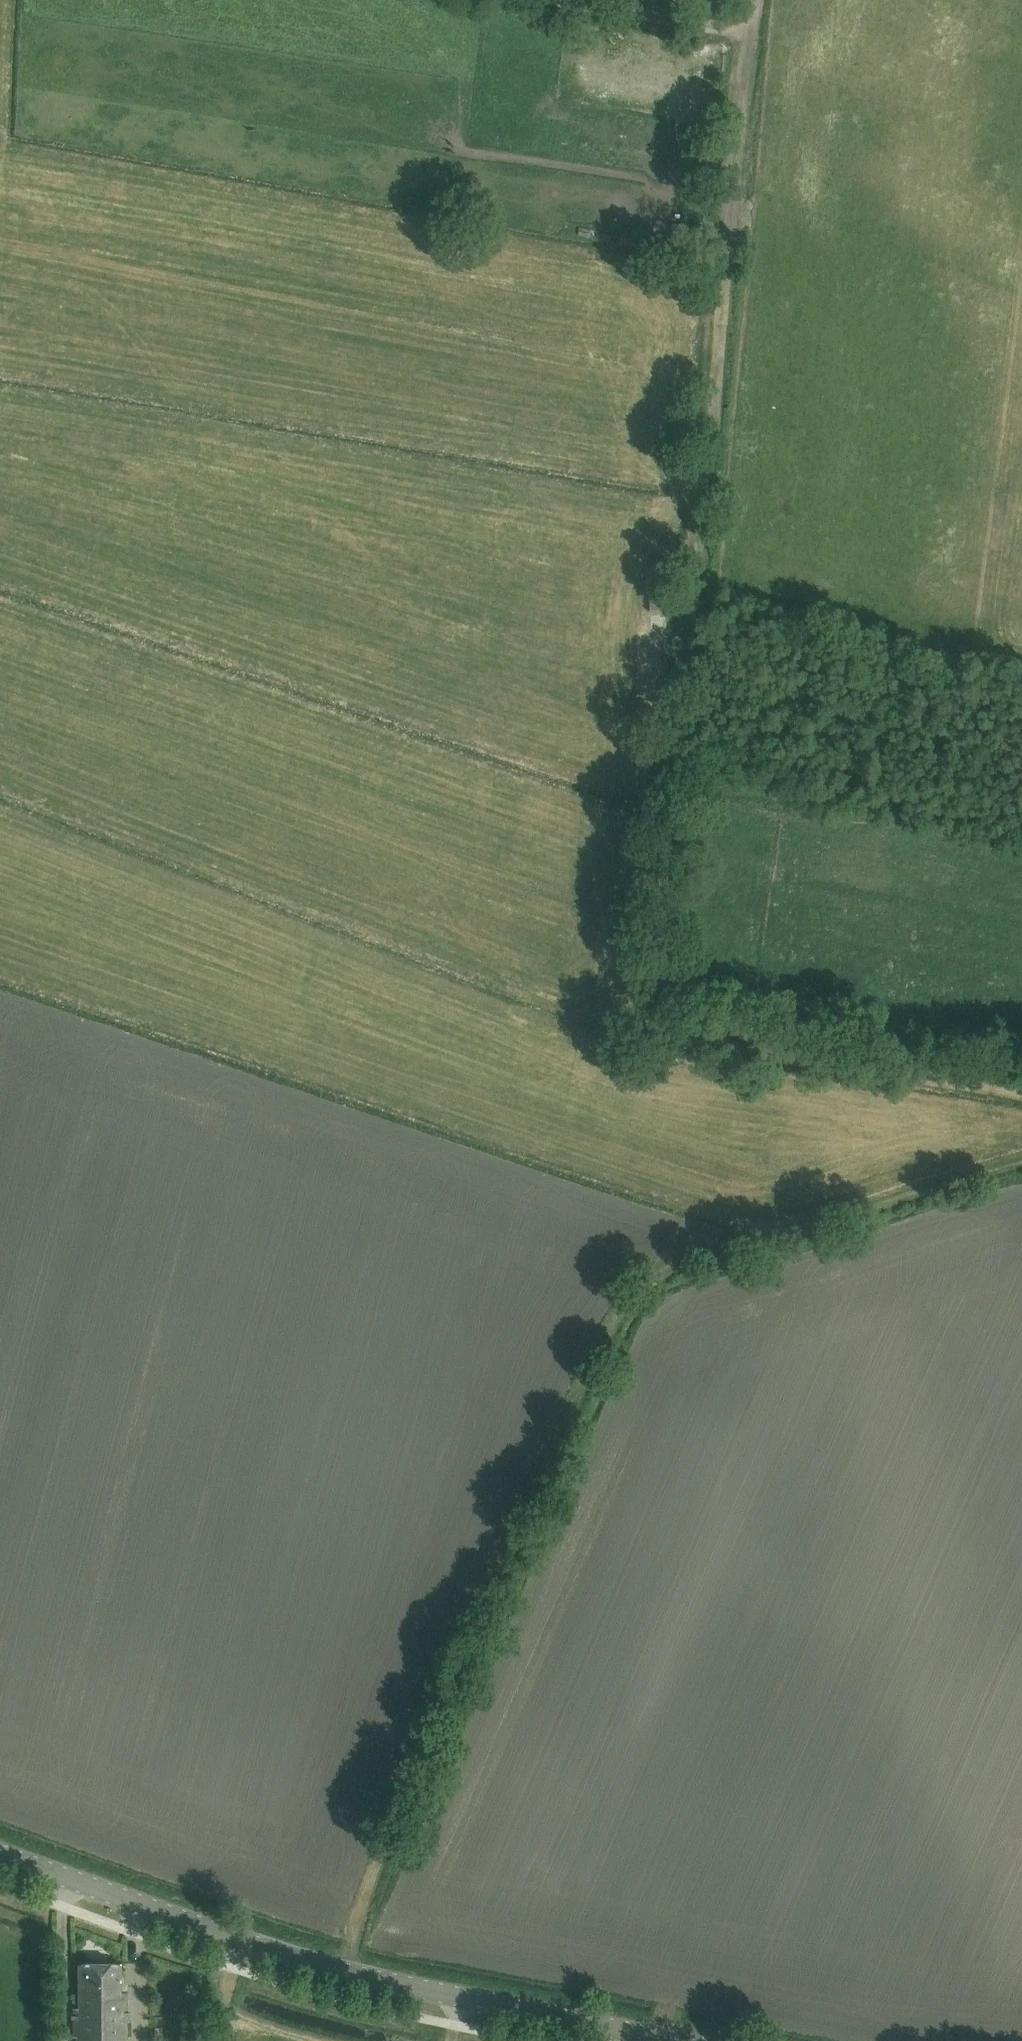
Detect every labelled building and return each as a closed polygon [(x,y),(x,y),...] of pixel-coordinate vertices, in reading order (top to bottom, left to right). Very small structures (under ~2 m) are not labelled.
[(127,2020),(133,2020),(133,2015),(127,2015),(127,1995),(121,1995),(121,1964),(79,1965),(80,2010),(74,2010),(74,2038),(79,2038),(79,2040),(127,2040),(127,2020)]
